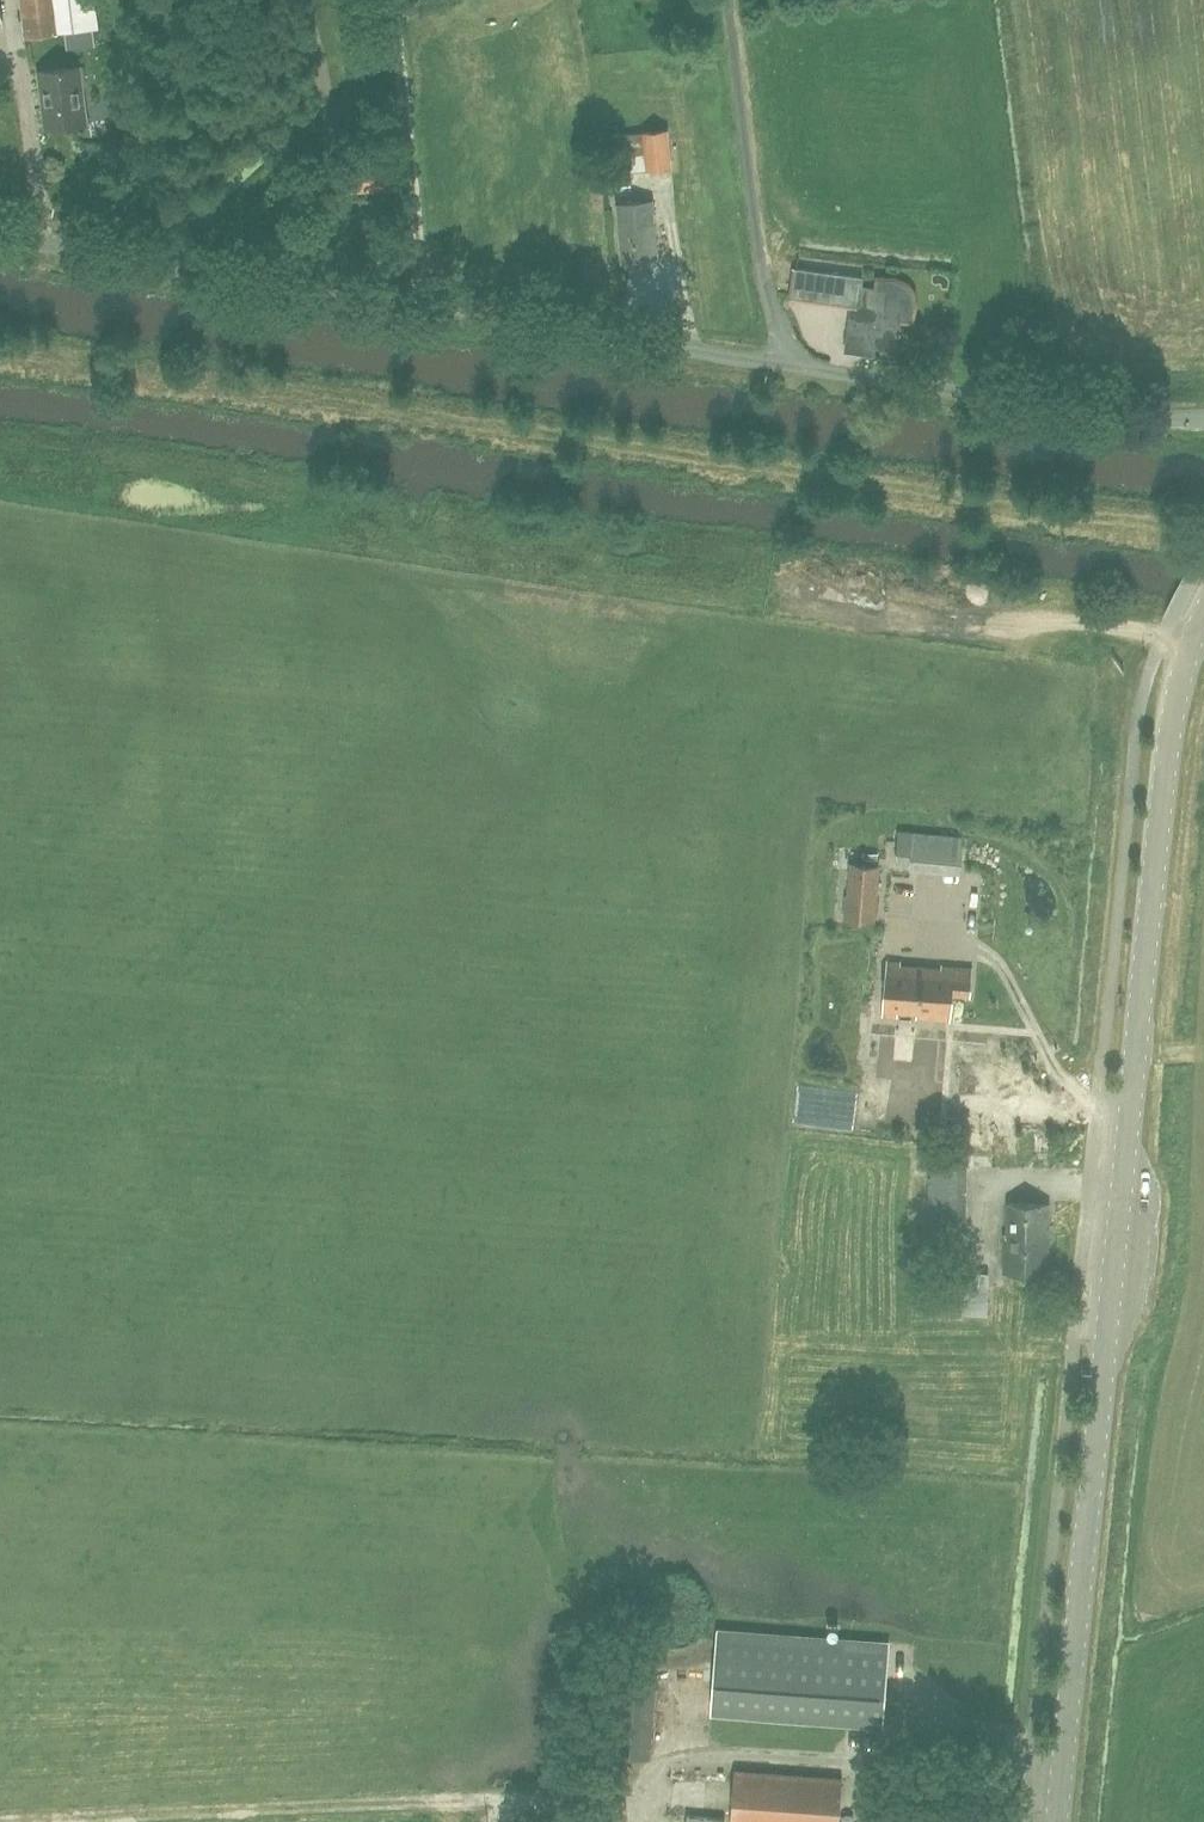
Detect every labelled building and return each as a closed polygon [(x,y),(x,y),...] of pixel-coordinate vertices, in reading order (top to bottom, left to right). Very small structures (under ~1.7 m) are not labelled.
[(26,38),(64,32),(93,28),(98,27),(94,0),(20,0),(26,38)] [(93,28),(64,32),(67,47),(95,43),(93,28)] [(46,127),(86,123),(79,66),(39,71),(46,127)] [(646,172),(673,169),(669,129),(642,132),(646,172)] [(610,188),(631,185),(625,134),(605,136),(610,188)] [(353,193),(393,192),(392,165),(353,166),(353,193)] [(622,263),(658,259),(652,201),(616,204),(622,263)] [(835,301),(838,275),(797,269),(794,296),(835,301)] [(887,290),(854,286),(847,349),(895,355),(900,309),(886,307),(887,290)] [(913,868),(962,872),(965,835),(935,832),(916,831),(913,868)] [(846,895),(844,918),(875,920),(880,867),(851,864),(848,895),(846,895)] [(886,998),(885,1015),(898,1016),(898,1012),(917,1013),(917,1018),(949,1020),(951,993),(969,995),(971,968),(942,965),(942,968),(900,965),(901,962),(890,961),(888,985),(897,985),(895,999),(886,998)] [(1000,1041),(961,1041),(961,1091),(999,1091),(1000,1041)] [(928,1220),(966,1221),(968,1153),(932,1152),(931,1176),(928,1176),(928,1220)] [(1048,1272),(1049,1238),(1049,1204),(1007,1204),(1007,1233),(1003,1233),(1003,1272),(1048,1272)] [(926,1275),(920,1275),(917,1275),(917,1289),(926,1289),(925,1315),(988,1316),(989,1272),(926,1271),(926,1275)] [(711,1714),(858,1725),(882,1727),(889,1640),(718,1627),(711,1714)] [(628,1756),(650,1758),(657,1681),(606,1677),(597,1773),(626,1775),(628,1756)] [(841,1780),(735,1772),(731,1821),(839,1821),(841,1780)]
